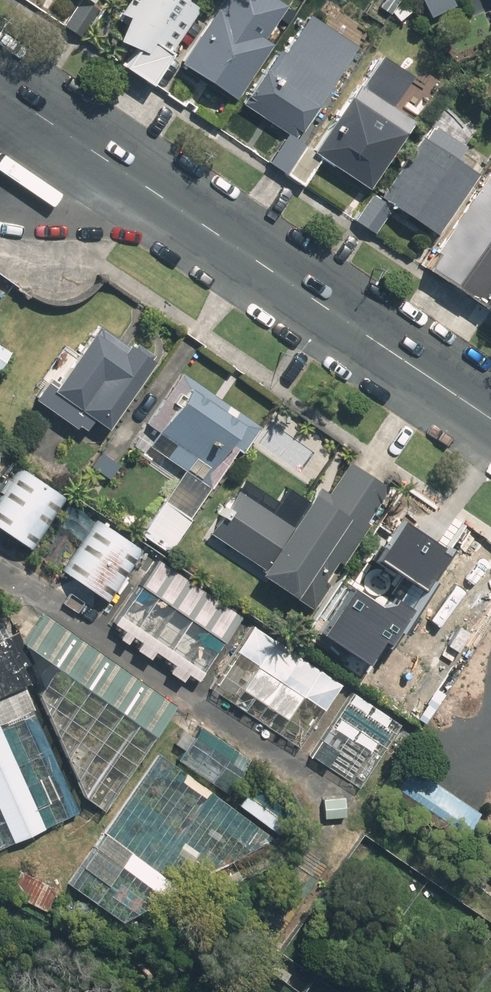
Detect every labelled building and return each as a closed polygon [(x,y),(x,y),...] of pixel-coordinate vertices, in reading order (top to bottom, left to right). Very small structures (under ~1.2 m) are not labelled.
[(74,3),(59,25),(80,40),(101,11),(87,1),(87,0),(70,0),(74,3)] [(111,16),(121,23),(106,45),(123,57),(113,71),(141,91),(194,16),(176,3),(178,0),(122,0),(111,16)] [(174,68),(226,105),(267,48),(257,41),(279,11),(263,0),(223,0),(174,68)] [(362,14),(390,32),(405,10),(391,0),(372,0),(362,14)] [(281,178),(301,147),(291,141),(362,36),(328,13),(319,26),(303,16),(276,55),(270,51),(234,104),(283,137),(263,166),(281,178)] [(301,147),(281,178),(296,188),(313,164),(358,194),(406,123),(385,109),(408,76),(375,54),(309,153),(301,147)] [(410,142),(374,197),(368,193),(350,222),(370,235),(384,213),(428,241),(468,180),(410,142)] [(414,274),(477,316),(490,295),(490,184),(480,176),(414,274)] [(149,374),(160,358),(156,355),(159,351),(141,340),(138,343),(134,340),(132,343),(103,323),(63,382),(54,376),(42,393),(85,422),(65,452),(90,469),(153,377),(149,374)] [(3,371),(16,351),(0,340),(0,369),(3,371)] [(176,481),(142,531),(172,551),(215,487),(242,448),(246,451),(263,426),(182,371),(167,393),(148,420),(140,432),(129,449),(176,481)] [(325,484),(295,525),(244,488),(212,532),(273,576),(314,605),(397,487),(357,458),(334,490),(325,484)] [(0,499),(0,524),(33,547),(68,495),(24,464),(0,499)] [(102,515),(64,569),(110,602),(149,548),(102,515)] [(449,549),(406,520),(379,561),(429,593),(452,557),(446,553),(449,549)] [(239,614),(154,557),(109,623),(194,680),(239,614)] [(386,608),(357,589),(325,636),(373,666),(387,642),(394,647),(416,611),(401,600),(398,605),(386,608)] [(180,702),(48,611),(26,638),(85,796),(106,810),(180,702)] [(345,682),(258,621),(213,684),(301,745),(345,682)] [(85,813),(10,634),(0,638),(0,848),(85,813)] [(404,726),(356,691),(308,756),(356,791),(404,726)] [(206,723),(178,761),(229,800),(257,762),(206,723)] [(178,761),(165,752),(72,884),(125,922),(278,837),(238,807),(229,800),(178,761)] [(390,780),(461,829),(476,807),(405,758),(390,780)] [(268,964),(284,974),(289,966),(273,956),(268,964)]
